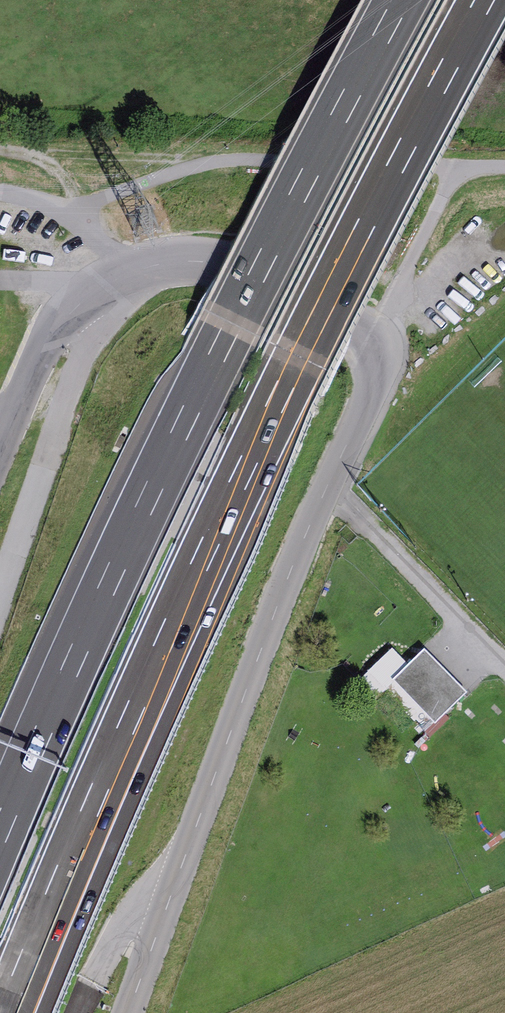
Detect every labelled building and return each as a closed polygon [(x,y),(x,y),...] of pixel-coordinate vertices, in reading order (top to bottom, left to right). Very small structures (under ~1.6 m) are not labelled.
[(408,666),(393,650),(357,684),(374,702),(386,691),(426,733),(466,694),(425,651),(408,666)]
